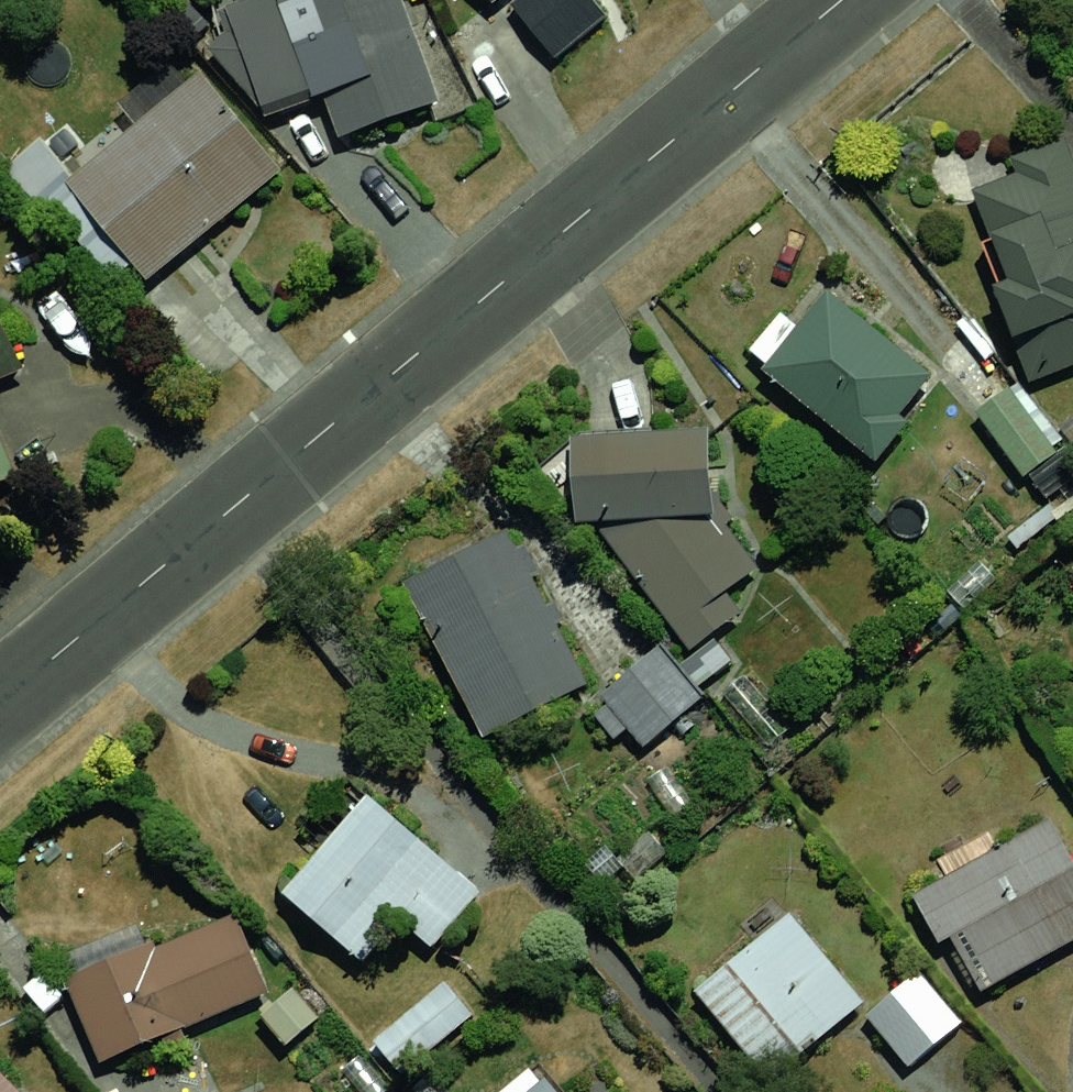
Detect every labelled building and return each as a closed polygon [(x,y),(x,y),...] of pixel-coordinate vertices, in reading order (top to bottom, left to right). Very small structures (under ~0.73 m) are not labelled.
[(233,2),(217,11),(225,29),(209,47),(265,115),(322,96),(338,138),(437,100),(401,0),(234,0),(233,2)] [(510,5),(553,57),(605,14),(593,0),(516,0),(510,5)] [(200,70),(65,180),(146,278),(280,168),(200,70)] [(1046,146),(933,184),(998,376),(1072,351),(1072,226),(1046,146)] [(809,295),(745,371),(845,453),(908,377),(809,295)] [(21,362),(0,314),(0,371),(21,362)] [(1061,452),(1012,384),(979,408),(1028,476),(1061,452)] [(685,435),(545,446),(564,526),(648,615),(726,559),(691,520),(685,435)] [(12,474),(0,447),(0,479),(12,474)] [(505,532),(407,581),(485,734),(582,685),(505,532)] [(634,650),(580,694),(633,758),(687,714),(634,650)] [(357,798),(264,897),(342,961),(355,946),(420,940),(461,898),(357,798)] [(913,893),(971,994),(1072,936),(1072,866),(1046,818),(913,893)] [(762,915),(673,985),(748,1080),(837,1011),(762,915)] [(209,921),(41,981),(72,1066),(239,1005),(209,921)] [(837,1011),(886,1072),(935,1034),(886,972),(837,1011)] [(425,980),(349,1042),(384,1084),(459,1022),(425,980)] [(509,1091),(541,1091),(529,1077),(509,1091)]
